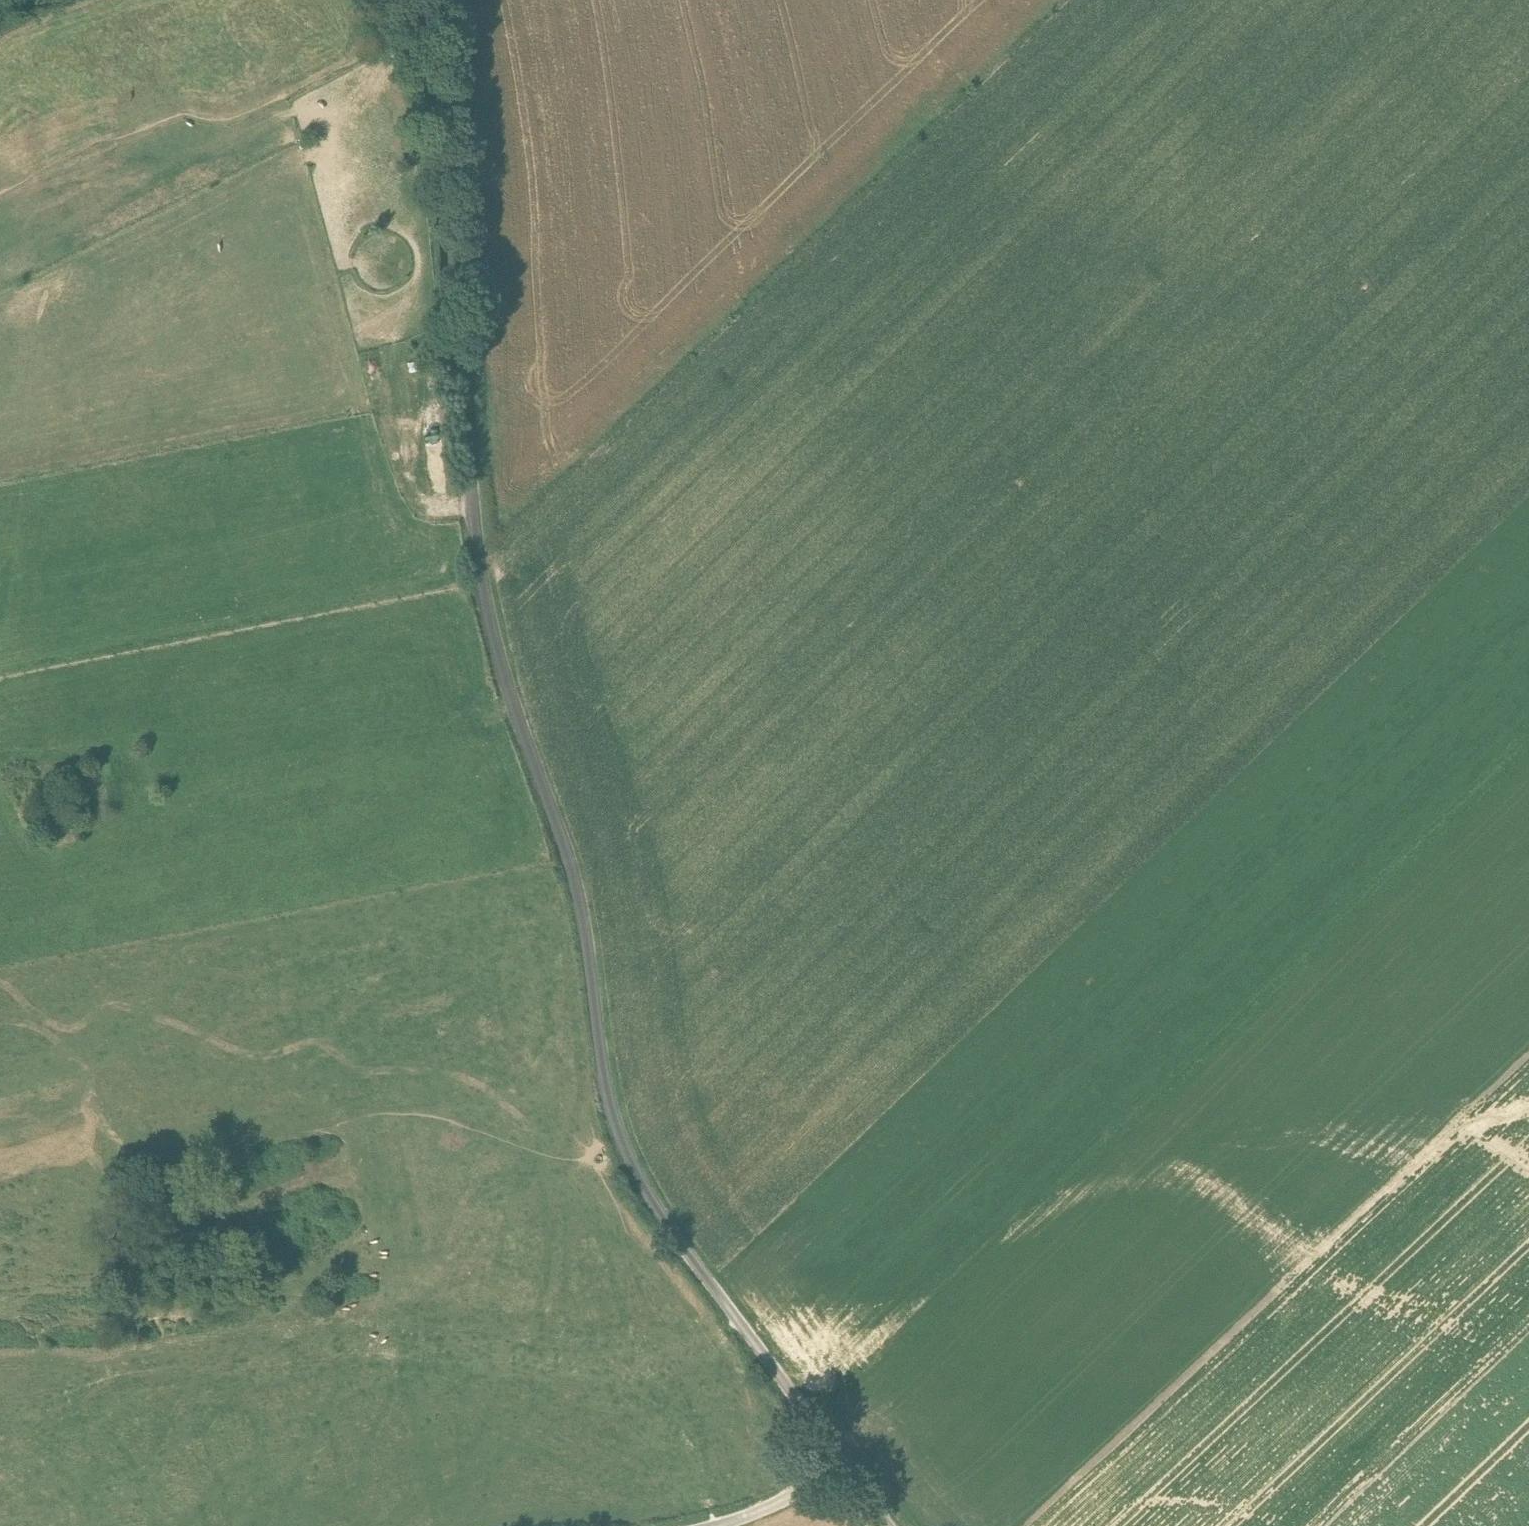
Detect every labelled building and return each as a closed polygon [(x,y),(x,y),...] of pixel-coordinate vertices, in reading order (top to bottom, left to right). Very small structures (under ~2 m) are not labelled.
[(429,453),(442,452),(441,422),(428,423),(429,453)]
